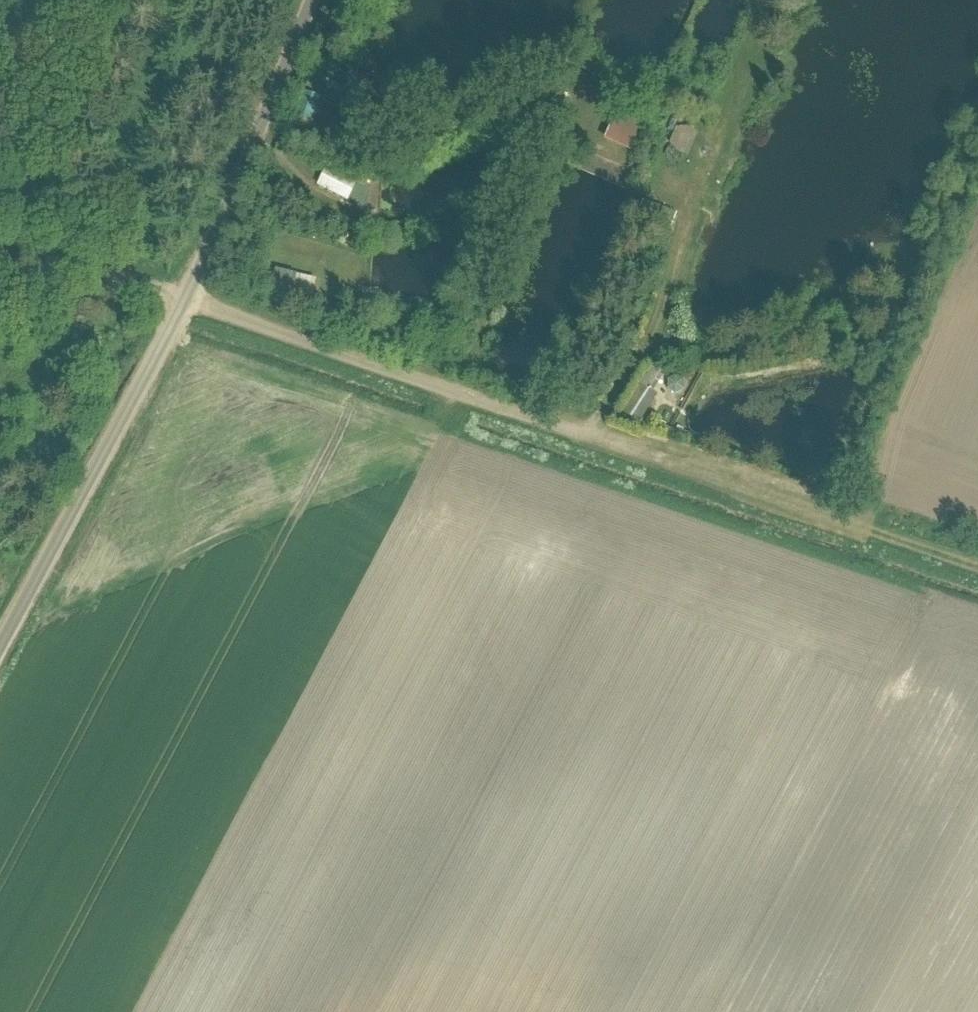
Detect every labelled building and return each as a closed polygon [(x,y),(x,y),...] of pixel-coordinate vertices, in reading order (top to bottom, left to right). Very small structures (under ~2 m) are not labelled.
[(610,140),(636,152),(649,123),(624,111),(610,140)] [(679,126),(674,149),(692,153),(696,129),(679,126)] [(321,189),(356,200),(362,178),(328,168),(321,189)]
